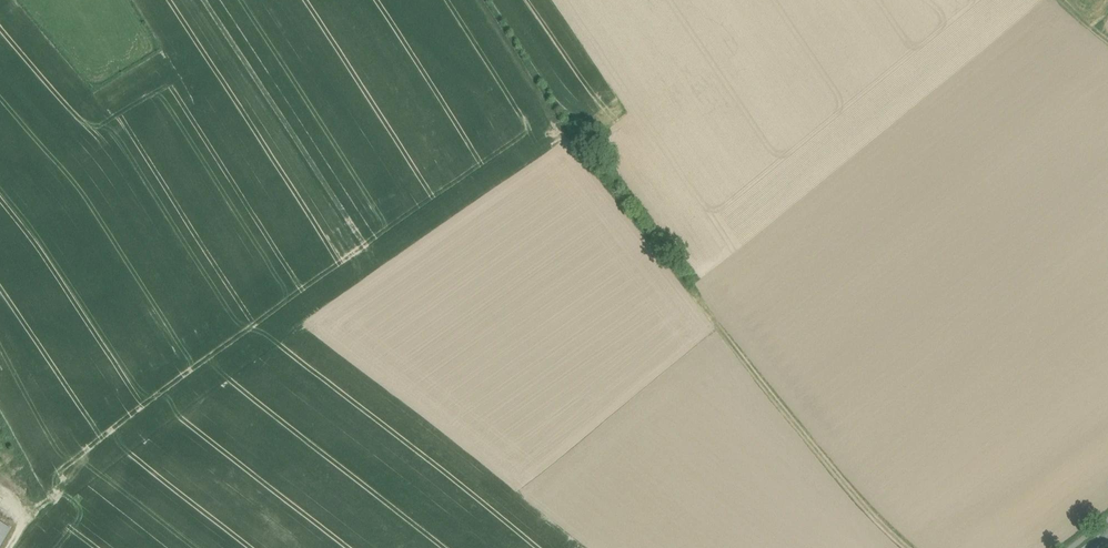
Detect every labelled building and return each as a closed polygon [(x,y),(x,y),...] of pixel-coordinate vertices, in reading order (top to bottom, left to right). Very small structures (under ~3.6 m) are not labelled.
[(11,529),(0,522),(0,547),(11,529)]
